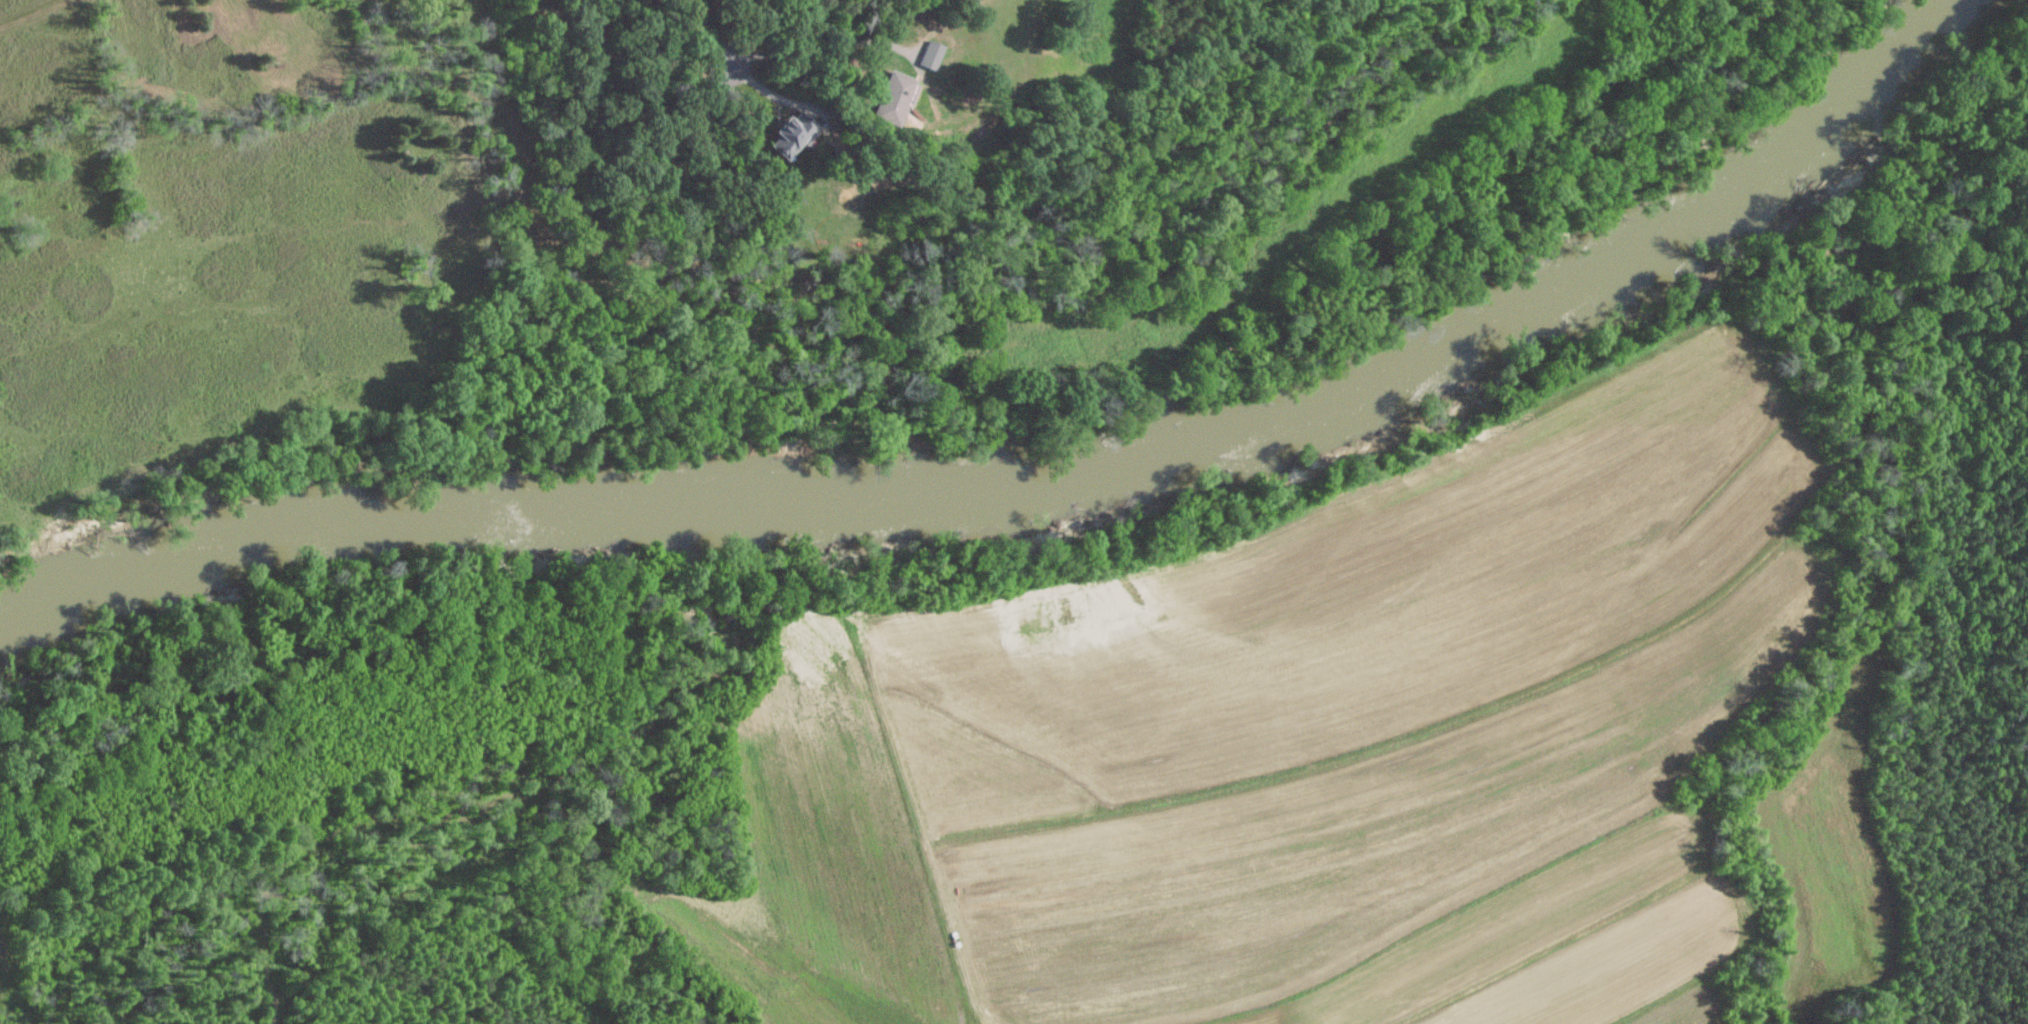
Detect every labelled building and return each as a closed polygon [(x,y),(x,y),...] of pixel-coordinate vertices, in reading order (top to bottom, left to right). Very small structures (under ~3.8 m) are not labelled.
[(944,45),(928,39),(918,64),(935,70),(944,45)] [(915,78),(889,69),(871,116),(897,125),(915,78)] [(770,131),(775,136),(766,145),(781,160),(801,140),(805,144),(820,129),(801,109),(791,119),(787,115),(770,131)]
